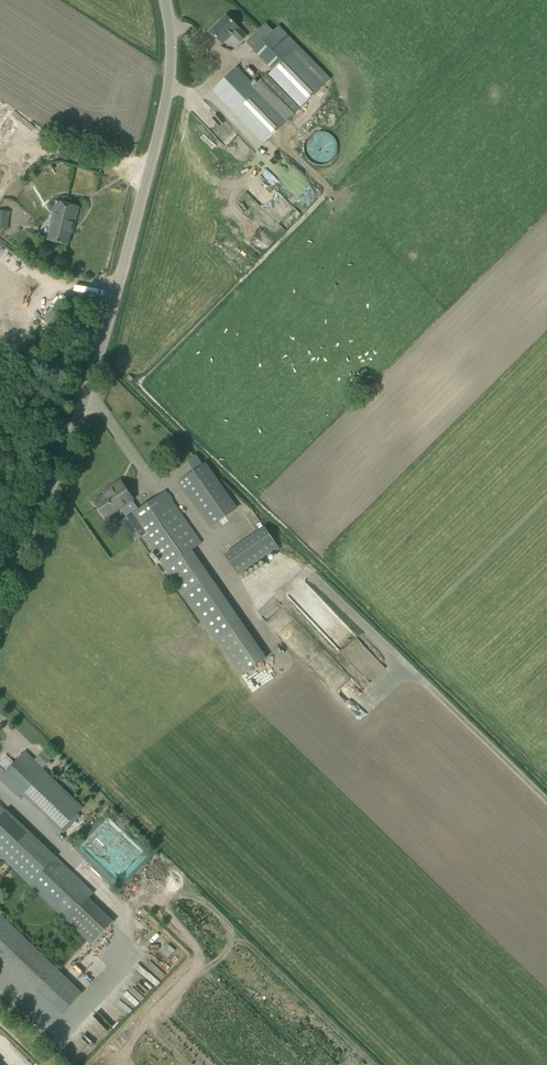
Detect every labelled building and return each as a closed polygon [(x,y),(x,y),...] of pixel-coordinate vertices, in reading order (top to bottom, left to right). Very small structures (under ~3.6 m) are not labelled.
[(209,32),(222,44),(231,35),(240,43),(246,37),(239,30),(239,29),(226,15),(209,32)] [(237,67),(212,91),(220,98),(263,144),(287,120),(298,110),(330,79),(299,46),(279,26),(273,31),(270,28),(265,23),(262,27),(252,36),(259,44),(253,50),(253,51),(272,71),(266,77),(256,87),(246,77),(239,70),(239,69),(237,67)] [(9,108),(0,103),(0,122),(9,108)] [(73,228),(78,207),(55,201),(52,213),(54,213),(47,240),(67,245),(71,228),(73,228)] [(9,228),(10,211),(0,211),(0,228),(9,228)] [(178,483),(209,528),(238,508),(206,463),(178,483)] [(123,504),(131,515),(122,522),(135,542),(141,537),(164,569),(165,569),(191,550),(200,545),(164,493),(137,511),(130,500),(132,499),(120,482),(108,489),(110,492),(94,503),(105,517),(123,504)] [(264,530),(224,557),(237,576),(277,549),(264,530)] [(241,622),(191,550),(165,569),(240,677),(267,658),(241,622)] [(7,786),(18,797),(22,793),(25,790),(43,770),(33,760),(32,760),(24,752),(5,772),(0,767),(0,780),(7,786)] [(25,790),(22,793),(61,831),(77,815),(83,810),(43,770),(25,790)] [(125,883),(149,858),(146,855),(141,861),(136,856),(118,876),(125,883)] [(93,895),(55,858),(29,885),(91,945),(113,922),(89,899),(93,895)] [(61,1015),(82,993),(50,962),(0,915),(0,957),(61,1015)] [(147,958),(143,963),(159,976),(163,970),(147,958)] [(144,996),(150,989),(133,976),(127,983),(144,996)]
